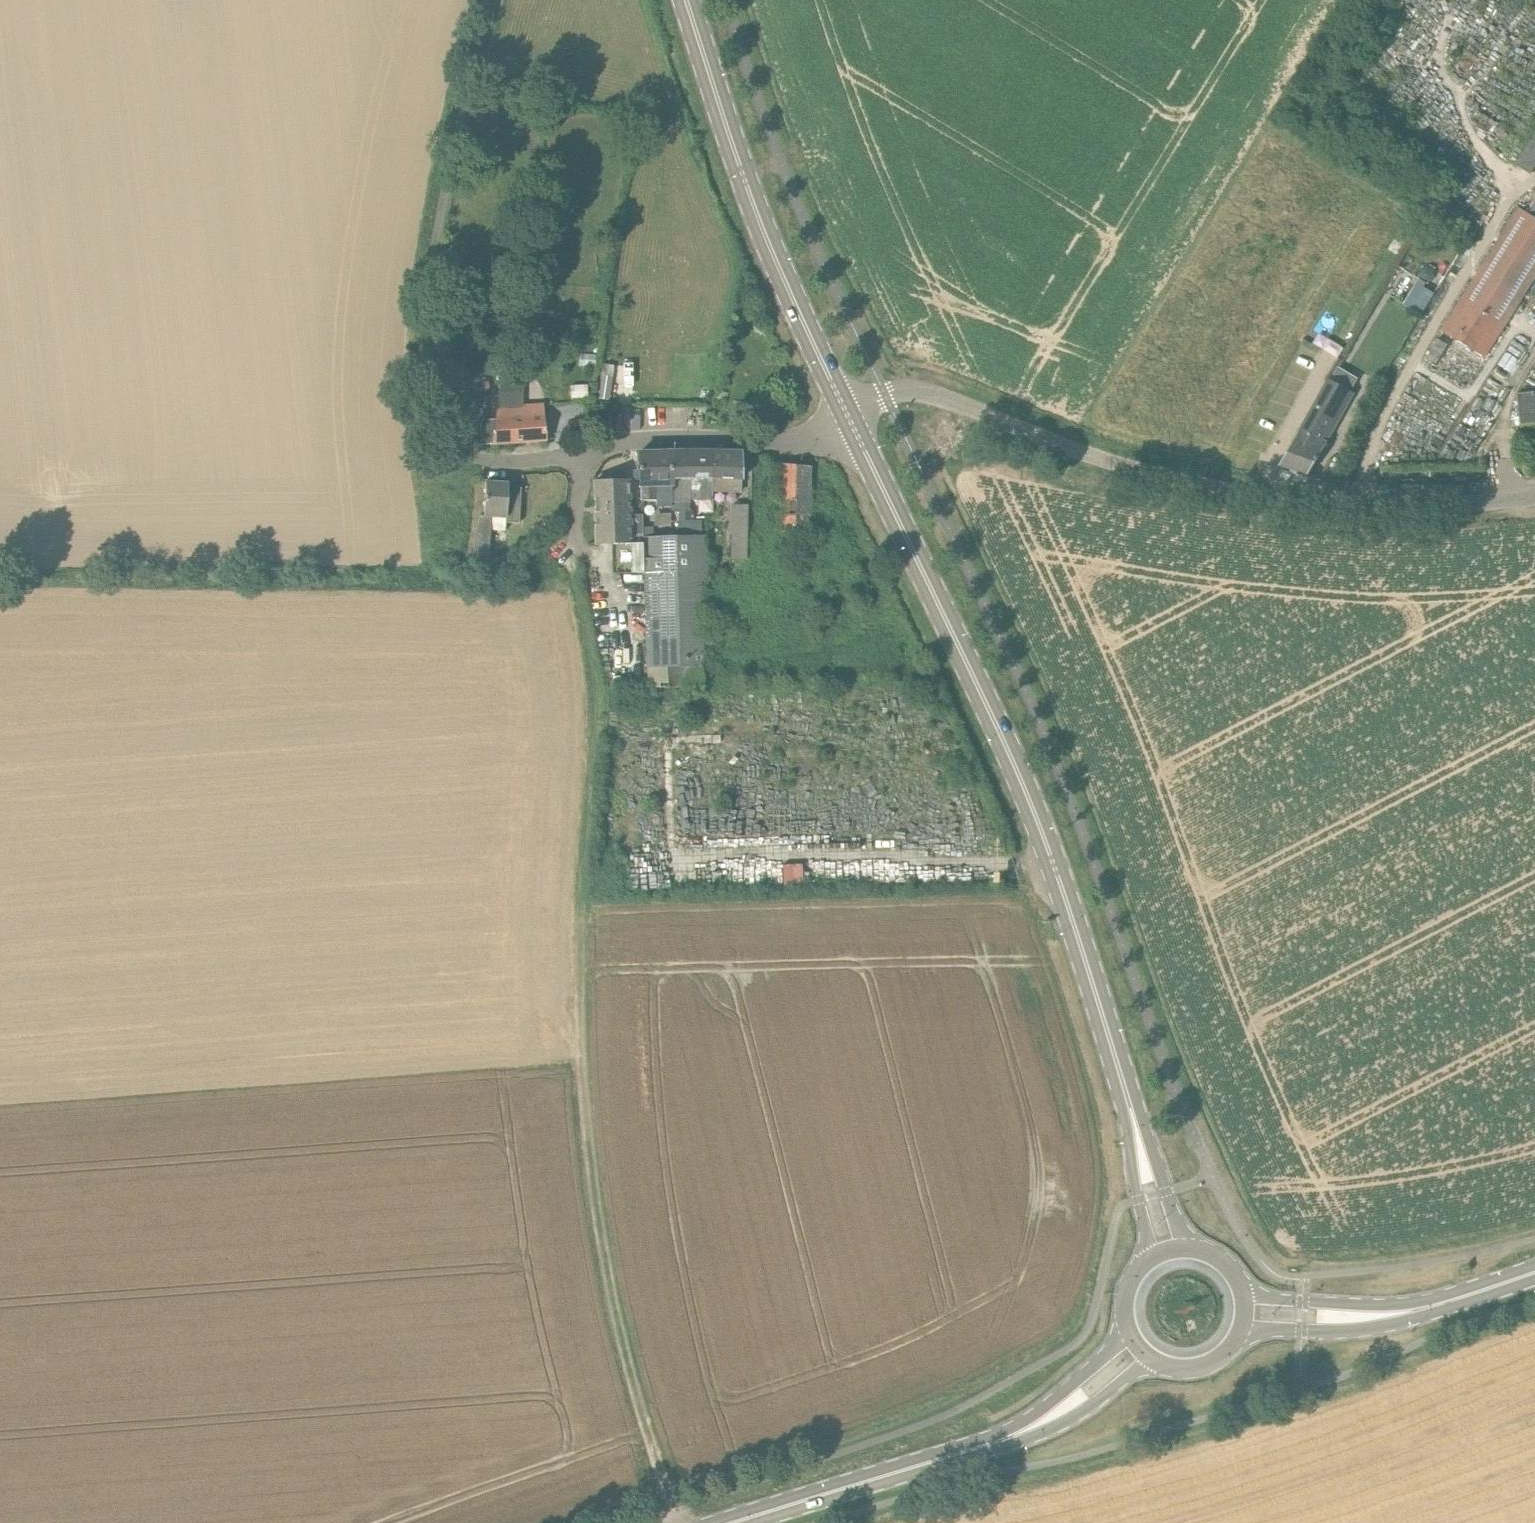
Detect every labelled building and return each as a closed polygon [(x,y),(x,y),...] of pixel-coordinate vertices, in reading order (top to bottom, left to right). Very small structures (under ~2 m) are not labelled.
[(1534,169),(1534,133),(1515,166),(1531,176),(1534,169)] [(1528,214),(1519,207),(1441,333),(1486,359),(1508,323),(1534,279),(1534,203),(1528,214)] [(1444,256),(1421,244),(1416,252),(1437,266),(1444,256)] [(1436,366),(1448,346),(1437,340),(1426,360),(1436,366)] [(523,405),(527,377),(503,373),(498,403),(496,417),(482,418),(482,445),(492,444),(492,445),(547,440),(544,403),(523,405)] [(1309,475),(1329,440),(1325,438),(1352,392),(1329,379),(1298,431),(1300,432),(1281,466),(1309,475)] [(587,385),(571,386),(572,399),(588,398),(587,385)] [(1518,394),(1521,425),(1534,423),(1534,392),(1518,394)] [(671,501),(671,485),(673,485),(672,452),(639,453),(640,488),(641,488),(641,501),(657,501),(656,502),(671,501)] [(713,498),(713,492),(716,452),(712,452),(672,452),(673,485),(671,485),(671,501),(671,503),(691,503),(691,498),(713,498)] [(741,493),(741,481),(742,481),(742,452),(716,452),(713,492),(741,493)] [(809,515),(810,466),(780,464),(769,463),(769,480),(767,480),(767,484),(769,484),(769,487),(777,487),(777,499),(775,499),(775,514),(779,515),(809,515)] [(520,519),(522,483),(508,481),(509,479),(486,478),(485,516),(480,516),(477,531),(474,548),(473,548),(472,563),(486,564),(488,550),(490,551),(491,531),(505,532),(515,533),(516,519),(520,519)] [(596,515),(629,514),(628,480),(595,482),(596,515)] [(747,560),(748,505),(732,505),(731,559),(747,560)] [(597,543),(630,543),(629,514),(596,515),(597,543)] [(779,532),(809,531),(809,515),(779,515),(779,532)] [(679,522),(673,537),(702,535),(701,521),(679,521),(679,522)] [(705,667),(702,580),(708,580),(706,535),(702,535),(673,537),(643,538),(646,668),(667,667),(668,689),(703,688),(702,667),(705,667)] [(818,880),(818,861),(796,861),(797,880),(818,880)]
